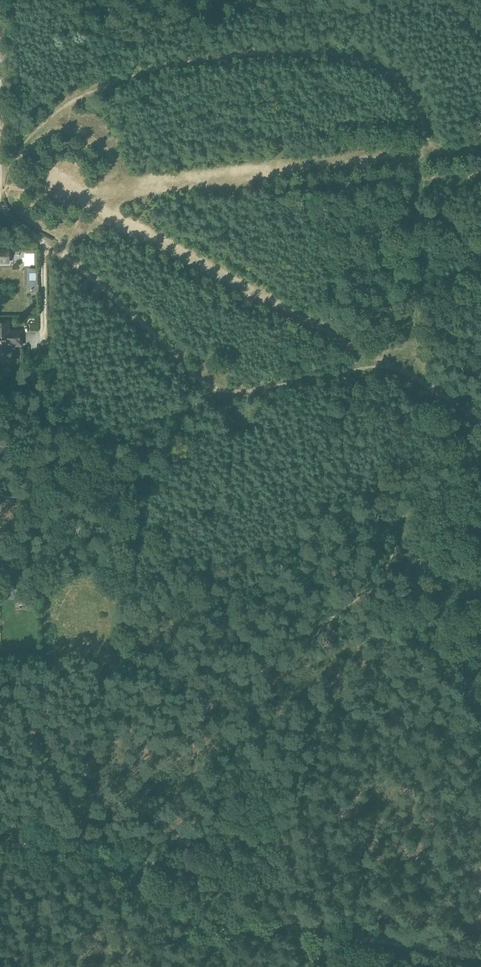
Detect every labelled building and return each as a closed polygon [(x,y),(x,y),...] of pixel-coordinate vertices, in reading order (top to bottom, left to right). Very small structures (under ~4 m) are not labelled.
[(8,322),(0,323),(0,362),(2,362),(2,364),(10,364),(10,362),(11,362),(11,346),(20,346),(20,332),(8,332),(8,322)] [(39,588),(27,588),(27,597),(28,597),(39,597),(39,588)]
